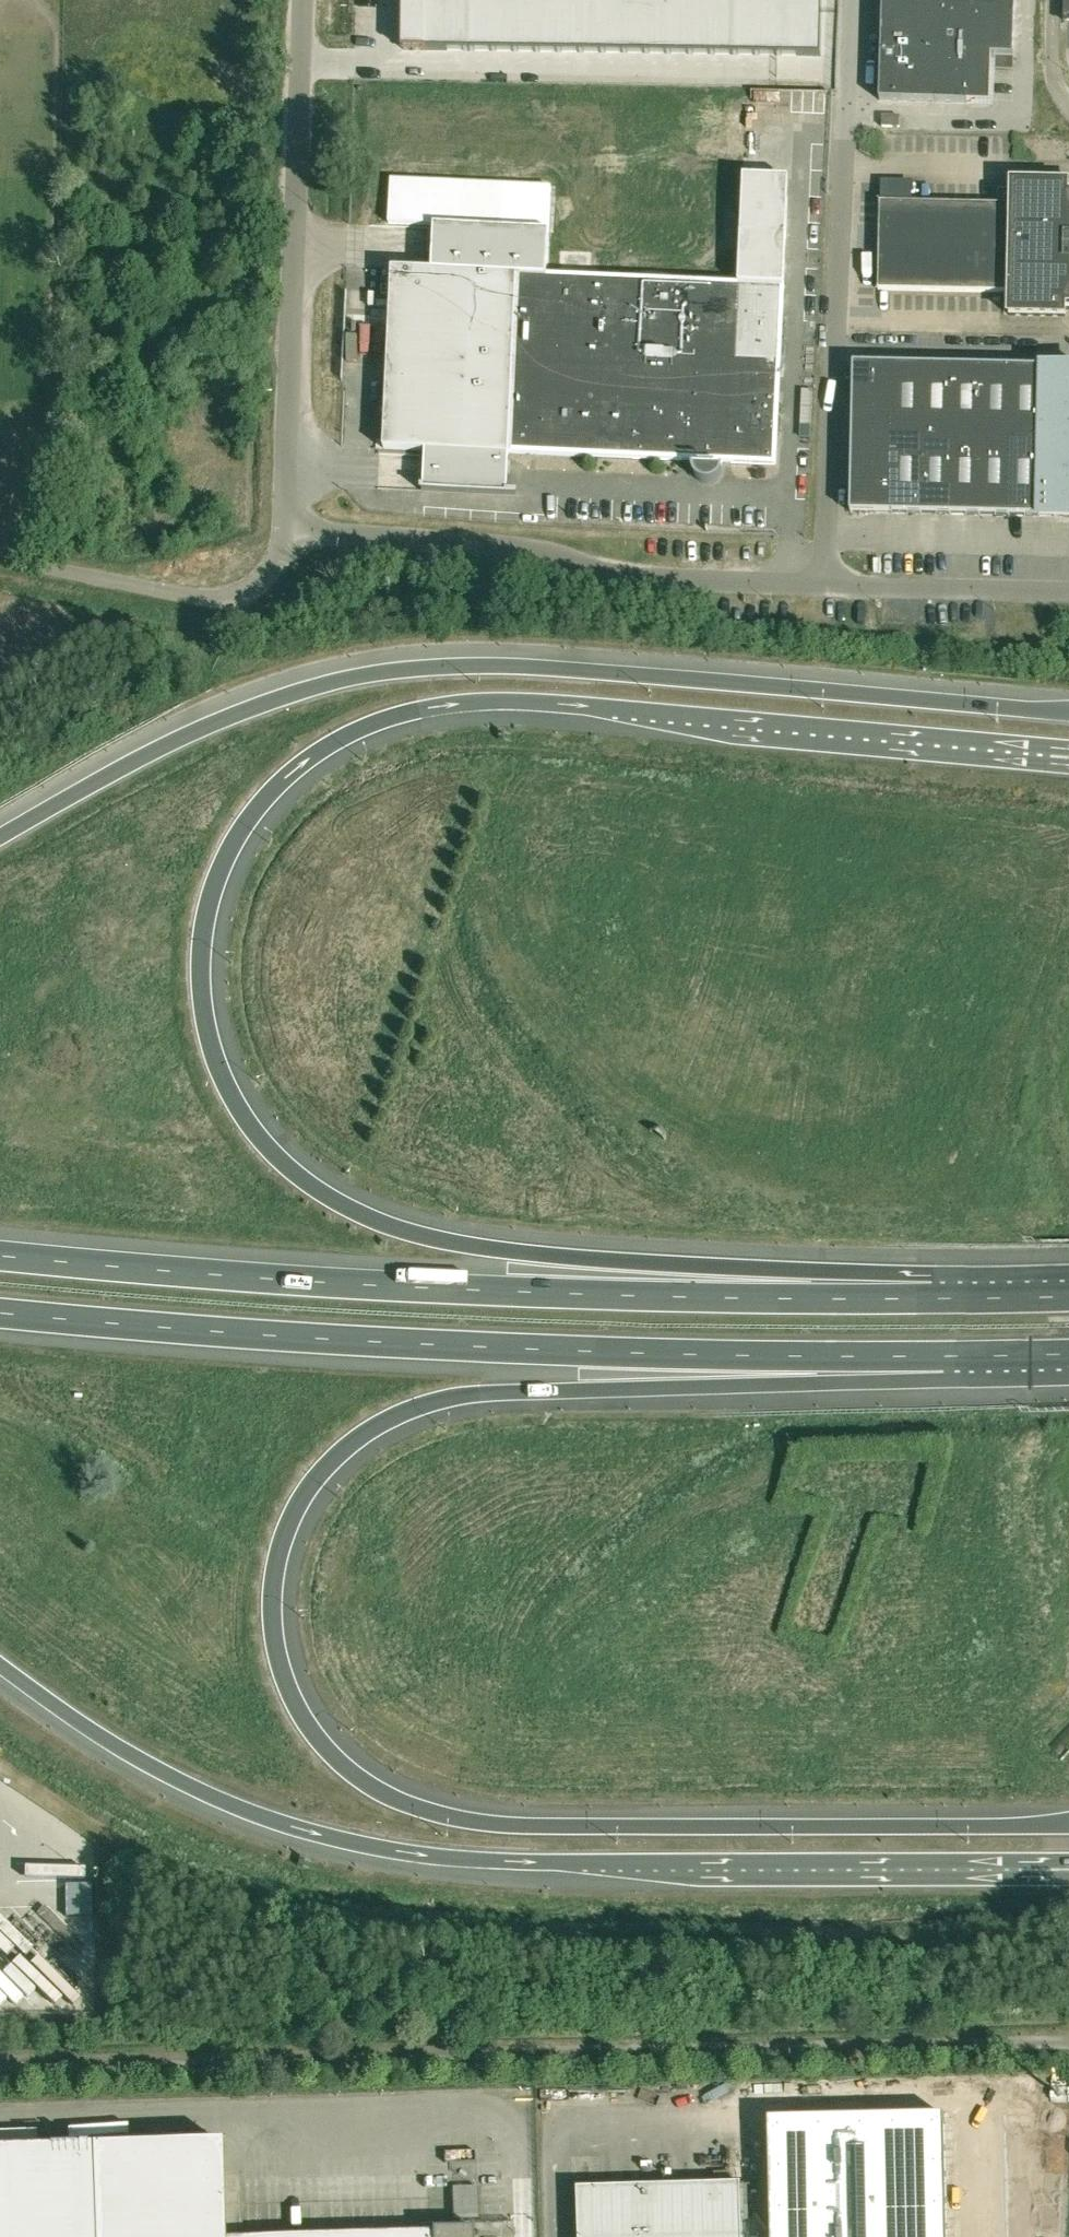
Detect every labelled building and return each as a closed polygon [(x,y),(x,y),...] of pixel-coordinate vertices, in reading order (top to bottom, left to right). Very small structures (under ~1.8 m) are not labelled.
[(822,0),(403,0),(402,50),(821,56),(822,0)] [(1014,52),(1015,0),(883,0),(880,101),(990,104),(991,69),(992,56),(1013,57),(1014,52)] [(992,56),(991,69),(1013,70),(1013,57),(992,56)] [(900,117),(882,116),(882,127),(900,128),(900,117)] [(775,466),(783,288),(788,180),(743,178),(738,286),(534,277),(536,231),(434,227),(432,272),(392,270),(384,439),(376,439),(376,449),(424,452),(422,491),(507,495),(509,456),(510,456),(510,454),(693,462),(693,471),(694,475),(696,479),(699,482),(704,484),(709,484),(714,482),(718,480),(721,477),(723,470),(725,464),(775,466)] [(536,231),(538,186),(391,180),(389,225),(434,227),(536,231)] [(1068,194),(1068,183),(1011,182),(1011,205),(912,203),(880,202),(878,290),(1009,292),(1009,315),(1065,316),(1066,305),(1068,306),(1068,194)] [(880,182),(880,202),(912,203),(912,183),(880,182)] [(854,364),(850,512),(1068,517),(1068,369),(854,364)] [(220,2142),(0,2148),(0,2236),(223,2236),(220,2142)] [(754,2149),(733,2149),(734,2180),(755,2179),(754,2149)] [(884,2179),(815,2181),(814,2174),(775,2182),(577,2188),(579,2236),(885,2236),(884,2179)] [(476,2186),(451,2186),(452,2218),(476,2217),(476,2186)] [(472,2228),(431,2229),(431,2232),(259,2236),(472,2236),(472,2228)]
